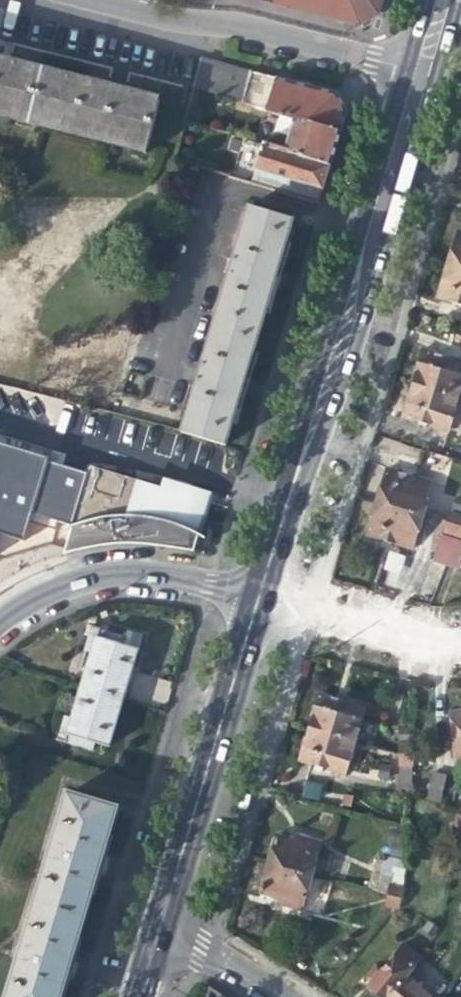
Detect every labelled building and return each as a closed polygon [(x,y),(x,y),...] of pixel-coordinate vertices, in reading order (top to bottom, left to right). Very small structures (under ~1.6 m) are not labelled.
[(355,24),(375,14),(379,0),(262,0),(355,24)] [(207,95),(234,103),(243,70),(200,59),(192,91),(207,95)] [(15,120),(29,124),(43,71),(0,60),(0,108),(17,113),(15,120)] [(234,103),(241,105),(251,73),(243,70),(234,103)] [(132,142),(130,149),(145,153),(159,101),(103,86),(43,71),(29,124),(44,128),(46,120),(132,142)] [(279,116),(338,134),(343,119),(345,113),(340,103),(335,94),(251,73),(241,105),(279,116)] [(197,126),(207,95),(192,91),(183,121),(197,126)] [(15,120),(17,113),(0,108),(0,117),(15,120)] [(269,123),(262,145),(329,166),(335,147),(338,134),(279,116),(276,126),(269,123)] [(44,128),(130,149),(132,142),(46,120),(44,128)] [(325,179),(329,166),(262,145),(254,171),(321,191),(325,179)] [(248,208),(214,322),(259,335),(265,313),(260,311),(270,277),(278,248),(283,250),(292,221),(248,208)] [(447,265),(460,270),(460,234),(456,233),(452,247),(447,265)] [(447,265),(442,281),(437,297),(460,305),(460,270),(447,265)] [(252,356),(259,335),(214,322),(181,432),(226,447),(234,418),(228,417),(239,380),(247,355),(252,356)] [(411,384),(455,396),(460,377),(460,363),(420,351),(416,366),(411,384)] [(446,430),(455,396),(411,384),(406,400),(401,417),(446,430)] [(89,463),(0,438),(0,549),(5,550),(10,526),(44,535),(53,502),(76,504),(89,463)] [(59,557),(77,551),(115,545),(144,545),(192,553),(205,512),(208,502),(89,463),(76,504),(66,533),(59,557)] [(380,486),(375,502),(420,516),(430,482),(386,468),(380,486)] [(409,549),(420,516),(375,502),(365,536),(391,544),(409,549)] [(448,511),(445,521),(458,526),(460,516),(448,511)] [(458,526),(445,521),(442,530),(460,536),(460,526),(458,526)] [(430,562),(443,566),(452,542),(438,538),(430,562)] [(452,542),(443,566),(457,571),(460,560),(460,546),(452,542)] [(387,552),(384,570),(401,572),(404,554),(387,552)] [(83,650),(92,653),(96,638),(124,646),(127,636),(104,629),(90,625),(86,638),(83,650)] [(137,650),(124,646),(96,638),(92,653),(82,686),(123,699),(137,650)] [(109,747),(123,699),(82,686),(73,718),(68,735),(94,743),(109,747)] [(317,695),(307,728),(353,740),(363,708),(338,701),(317,695)] [(460,767),(460,712),(450,713),(451,722),(456,768),(460,767)] [(92,751),(94,743),(68,735),(73,718),(64,716),(56,741),(72,745),(92,751)] [(343,773),(353,740),(307,728),(303,743),(298,760),(343,773)] [(411,764),(411,754),(399,754),(399,764),(411,764)] [(433,774),(426,800),(440,804),(447,777),(433,774)] [(320,800),(322,783),(303,781),(301,797),(320,800)] [(36,903),(84,917),(98,870),(116,808),(68,794),(36,903)] [(460,827),(460,817),(455,814),(452,823),(460,827)] [(271,850),(267,863),(309,875),(318,843),(295,837),(294,841),(275,836),(271,850)] [(298,910),(309,875),(267,863),(262,879),(258,892),(277,897),(276,903),(298,910)] [(390,885),(387,895),(399,899),(402,888),(390,885)] [(396,908),(399,899),(387,895),(384,905),(396,908)] [(84,917),(36,903),(8,996),(61,996),(71,963),(84,917)] [(404,977),(419,958),(402,944),(380,971),(375,968),(366,978),(368,980),(371,982),(367,988),(377,996),(388,996),(404,977)] [(404,977),(388,996),(425,996),(418,992),(419,990),(404,977)]
